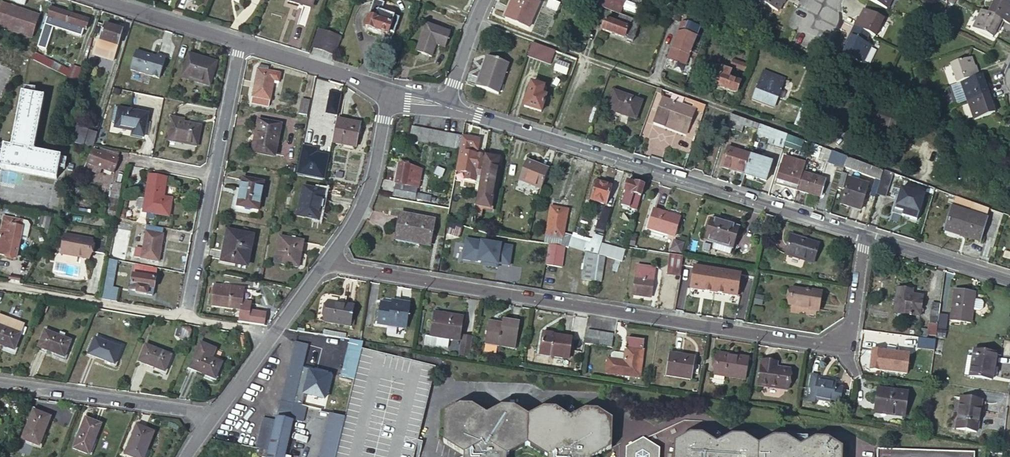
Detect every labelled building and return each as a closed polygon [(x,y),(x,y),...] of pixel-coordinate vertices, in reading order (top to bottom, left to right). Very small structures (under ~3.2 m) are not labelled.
[(375,0),(373,0),(364,28),(392,37),(398,18),(381,12),(384,3),(375,0)] [(530,0),(512,0),(505,17),(529,27),(539,4),(530,0)] [(549,0),(546,7),(555,11),(558,4),(549,0)] [(755,2),(774,12),(778,4),(780,5),(782,0),(756,0),(755,2)] [(984,11),(1000,19),(1006,21),(1009,14),(1009,12),(1008,11),(1009,8),(1009,0),(990,0),(984,11)] [(1,3),(0,7),(0,23),(35,33),(40,15),(1,3)] [(51,7),(48,17),(88,29),(91,20),(51,7)] [(863,32),(869,35),(878,17),(858,7),(854,16),(852,15),(848,25),(863,32)] [(1000,19),(984,11),(979,9),(971,26),(990,35),(994,27),(996,28),(1000,19)] [(639,23),(620,15),(616,24),(605,20),(601,31),(632,42),(639,23)] [(124,31),(106,24),(101,40),(110,44),(109,49),(116,51),(117,46),(119,46),(124,31)] [(450,33),(425,24),(415,52),(431,57),(435,45),(445,48),(450,33)] [(679,25),(666,59),(685,65),(698,29),(683,24),(679,25)] [(863,32),(848,25),(839,43),(841,43),(837,53),(856,62),(865,43),(859,40),(863,32)] [(334,55),(339,39),(314,31),(309,47),(334,55)] [(576,59),(547,49),(545,56),(557,61),(554,71),(565,75),(569,66),(573,68),(576,59)] [(132,71),(161,78),(167,57),(158,55),(158,57),(137,52),(132,71)] [(38,53),(36,59),(69,77),(80,84),(82,77),(38,53)] [(216,63),(189,54),(181,79),(209,87),(216,63)] [(948,64),(955,83),(959,82),(976,75),(973,66),(969,67),(966,58),(948,64)] [(747,64),(734,59),(731,66),(745,71),(747,64)] [(506,67),(484,60),(475,88),(497,95),(506,67)] [(266,69),(258,67),(251,104),(269,107),(274,81),(279,82),(280,73),(266,71),(266,69)] [(732,71),(722,68),(715,85),(736,93),(742,78),(731,74),(732,71)] [(786,79),(765,71),(754,99),(775,107),(786,79)] [(976,75),(959,82),(966,100),(988,92),(985,83),(982,84),(979,74),(976,75)] [(79,86),(71,83),(69,91),(77,94),(79,86)] [(540,112),(545,96),(542,95),(544,87),(531,83),(529,90),(523,107),(540,112)] [(21,92),(11,146),(3,145),(0,161),(0,168),(56,178),(60,155),(33,150),(43,96),(21,92)] [(641,102),(612,92),(606,111),(635,121),(641,102)] [(988,92),(966,100),(973,119),(992,112),(989,102),(992,102),(988,92)] [(695,111),(662,99),(653,123),(664,127),(665,124),(687,132),(695,111)] [(310,101),(302,100),(299,114),(307,116),(310,101)] [(150,114),(122,108),(119,127),(134,130),(133,134),(145,136),(150,114)] [(183,117),(171,114),(170,118),(173,119),(169,139),(198,144),(202,124),(183,120),(183,117)] [(361,123),(337,119),(333,143),(356,148),(361,123)] [(281,126),(259,121),(256,136),(262,138),(259,153),(274,156),(281,126)] [(866,124),(883,131),(884,127),(867,121),(866,124)] [(685,135),(687,132),(665,124),(664,127),(685,135)] [(412,127),(410,140),(460,150),(462,137),(412,127)] [(99,133),(90,130),(85,144),(94,147),(99,133)] [(787,135),(783,146),(800,153),(804,141),(796,138),(787,135)] [(462,137),(460,150),(459,155),(475,158),(478,140),(462,137)] [(331,155),(326,155),(316,153),(317,149),(301,146),(296,175),(326,181),(327,176),(331,155)] [(831,151),(822,148),(819,157),(823,158),(822,161),(826,163),(828,160),(831,151)] [(721,168),(744,175),(750,156),(727,149),(721,168)] [(828,160),(844,166),(847,157),(841,155),(831,151),(828,160)] [(96,153),(93,159),(99,162),(97,166),(116,173),(121,159),(103,152),(102,155),(96,153)] [(744,175),(766,183),(772,163),(750,156),(744,175)] [(499,160),(484,157),(475,206),(490,209),(499,160)] [(883,170),(847,157),(844,166),(837,189),(840,190),(841,188),(843,188),(848,171),(876,180),(871,197),(875,198),(879,185),(883,170)] [(782,170),(780,169),(774,185),(796,192),(796,191),(801,176),(802,174),(803,169),(804,166),(785,160),(782,170)] [(543,190),(550,171),(527,163),(521,183),(543,190)] [(410,166),(399,165),(395,197),(416,200),(417,199),(430,202),(431,197),(417,194),(418,188),(420,188),(422,170),(410,168),(410,166)] [(935,188),(883,170),(879,185),(887,188),(889,181),(932,197),(935,188)] [(825,182),(802,174),(801,176),(796,191),(820,198),(825,182)] [(264,183),(243,179),(238,208),(259,212),(264,183)] [(612,185),(597,180),(592,197),(607,202),(612,185)] [(868,187),(848,181),(840,205),(859,211),(868,187)] [(166,185),(150,182),(147,198),(145,211),(145,212),(148,213),(159,214),(169,216),(172,199),(164,198),(166,185)] [(643,186),(634,183),(634,185),(626,182),(623,192),(625,193),(622,202),(623,202),(622,205),(629,207),(630,204),(631,204),(632,200),(638,202),(643,186)] [(326,192),(304,188),(299,217),(319,221),(323,201),(324,201),(326,192)] [(925,200),(906,193),(902,204),(921,211),(925,200)] [(140,198),(138,208),(139,210),(145,211),(147,198),(142,197),(140,198)] [(119,206),(111,205),(110,215),(118,216),(119,206)] [(569,249),(569,247),(569,246),(571,241),(573,235),(564,233),(567,209),(550,206),(544,242),(561,245),(569,249)] [(610,211),(603,209),(599,222),(606,224),(610,211)] [(985,219),(952,209),(946,230),(960,234),(959,236),(978,242),(985,219)] [(680,219),(654,212),(648,229),(674,238),(680,219)] [(434,220),(401,215),(398,237),(421,241),(420,245),(430,246),(434,220)] [(774,219),(767,216),(765,224),(772,226),(774,219)] [(18,257),(21,237),(27,238),(30,224),(27,220),(24,220),(13,218),(12,224),(5,223),(3,233),(0,232),(0,235),(0,243),(8,244),(6,255),(18,257)] [(740,229),(711,220),(705,240),(733,248),(740,229)] [(457,244),(463,226),(452,223),(447,241),(457,244)] [(165,227),(149,224),(145,248),(137,246),(135,255),(151,258),(151,259),(160,261),(165,233),(164,233),(165,227)] [(254,237),(229,233),(223,262),(248,266),(254,237)] [(92,239),(65,234),(62,254),(89,259),(92,239)] [(106,235),(97,234),(94,251),(104,253),(106,235)] [(816,243),(788,235),(782,253),(810,262),(816,243)] [(421,241),(398,237),(397,242),(420,247),(420,245),(421,241)] [(305,243),(280,238),(276,264),(301,269),(305,243)] [(586,250),(586,252),(597,255),(602,240),(594,238),(593,243),(589,242),(587,247),(571,241),(569,246),(586,250)] [(500,265),(512,266),(514,247),(468,241),(465,262),(484,264),(491,265),(491,267),(500,269),(500,265)] [(683,245),(673,242),(671,252),(680,255),(683,245)] [(599,254),(623,261),(626,250),(603,243),(599,254)] [(563,269),(566,249),(550,246),(547,266),(563,269)] [(586,252),(583,251),(579,277),(593,280),(597,255),(586,252)] [(605,258),(598,256),(595,280),(596,280),(602,281),(605,258)] [(681,274),(683,259),(671,257),(669,272),(681,274)] [(117,260),(110,258),(107,272),(114,273),(117,260)] [(643,300),(643,298),(649,299),(652,279),(653,266),(637,264),(633,299),(641,300),(643,300)] [(689,291),(738,300),(743,275),(694,266),(689,291)] [(157,273),(135,269),(134,274),(135,274),(132,289),(137,290),(137,292),(154,295),(157,277),(156,277),(157,273)] [(107,272),(105,285),(112,286),(114,273),(107,272)] [(224,285),(216,284),(212,306),(241,311),(239,323),(264,327),(266,315),(250,312),(251,304),(243,302),(245,291),(224,287),(224,285)] [(112,286),(105,285),(102,300),(110,301),(114,287),(112,286)] [(912,291),(896,289),(892,313),(918,317),(921,297),(912,295),(912,291)] [(974,292),(953,289),(950,319),(970,322),(974,292)] [(821,294),(793,290),(791,307),(818,311),(821,294)] [(977,301),(974,310),(981,312),(984,303),(977,301)] [(354,307),(329,302),(325,323),(351,327),(354,307)] [(413,306),(402,304),(401,309),(396,307),(383,306),(380,326),(408,331),(413,306)] [(935,334),(936,329),(938,314),(939,305),(931,304),(926,335),(935,336),(935,334)] [(465,318),(436,314),(432,338),(443,339),(443,335),(462,338),(465,318)] [(946,316),(938,314),(936,329),(944,330),(946,316)] [(17,349),(26,326),(0,316),(0,342),(17,349)] [(503,325),(490,323),(486,347),(501,349),(501,346),(517,349),(521,323),(504,320),(503,325)] [(72,342),(46,331),(40,347),(66,358),(72,342)] [(553,335),(545,333),(543,355),(570,359),(573,339),(553,336),(553,335)] [(589,333),(587,345),(612,350),(615,337),(589,333)] [(474,338),(464,337),(462,355),(471,357),(474,338)] [(122,349),(96,339),(89,354),(115,365),(122,349)] [(362,342),(349,339),(333,412),(345,414),(362,342)] [(607,375),(623,376),(641,378),(643,352),(644,341),(628,339),(626,358),(625,363),(612,361),(609,361),(607,375)] [(894,339),(892,348),(909,350),(910,341),(894,339)] [(918,339),(917,350),(934,351),(935,340),(918,339)] [(295,341),(281,400),(307,405),(321,347),(295,341)] [(698,347),(674,343),(668,377),(693,381),(698,347)] [(224,354),(201,344),(191,369),(217,380),(223,364),(220,363),(224,354)] [(173,357),(147,345),(140,362),(166,373),(173,357)] [(871,350),(868,369),(880,371),(879,373),(883,374),(883,372),(884,369),(886,369),(886,372),(905,375),(908,356),(893,354),(893,356),(882,354),(882,352),(871,350)] [(995,353),(973,350),(971,358),(966,358),(964,375),(969,376),(992,379),(995,353)] [(612,356),(612,361),(625,363),(626,358),(624,355),(615,354),(612,356)] [(735,359),(720,357),(716,376),(746,381),(749,360),(735,357),(735,359)] [(774,362),(762,361),(758,389),(788,394),(791,370),(778,368),(773,367),(774,362)] [(849,404),(851,390),(845,389),(845,387),(837,386),(838,382),(817,379),(814,398),(849,404)] [(908,391),(877,387),(874,412),(905,416),(908,391)] [(986,400),(961,397),(957,428),(977,431),(979,410),(985,410),(986,400)] [(281,400),(278,416),(279,417),(278,422),(265,419),(258,449),(270,452),(268,456),(286,456),(294,420),(304,423),(308,406),(307,405),(281,400)] [(461,404),(446,414),(445,441),(465,454),(465,456),(592,456),(612,447),(613,419),(598,409),(585,409),(571,418),(555,408),(543,407),(530,416),(514,406),(503,406),(488,414),(473,405),(461,404)] [(52,418),(35,412),(24,439),(40,447),(52,418)] [(345,416),(337,414),(336,415),(330,414),(320,456),(336,456),(346,416),(345,416)] [(103,425),(87,419),(75,449),(91,455),(103,425)] [(139,426),(127,453),(136,456),(146,456),(156,433),(139,426)] [(842,443),(832,437),(832,436),(828,434),(814,434),(811,436),(811,438),(800,443),(789,436),(786,434),(773,434),(769,437),(759,443),(748,436),(744,434),(733,434),(729,436),(729,437),(718,443),(707,436),(703,434),(691,434),(687,436),(687,437),(675,443),(675,456),(842,456),(842,443)] [(644,437),(627,447),(627,456),(659,456),(659,447),(644,437)]
